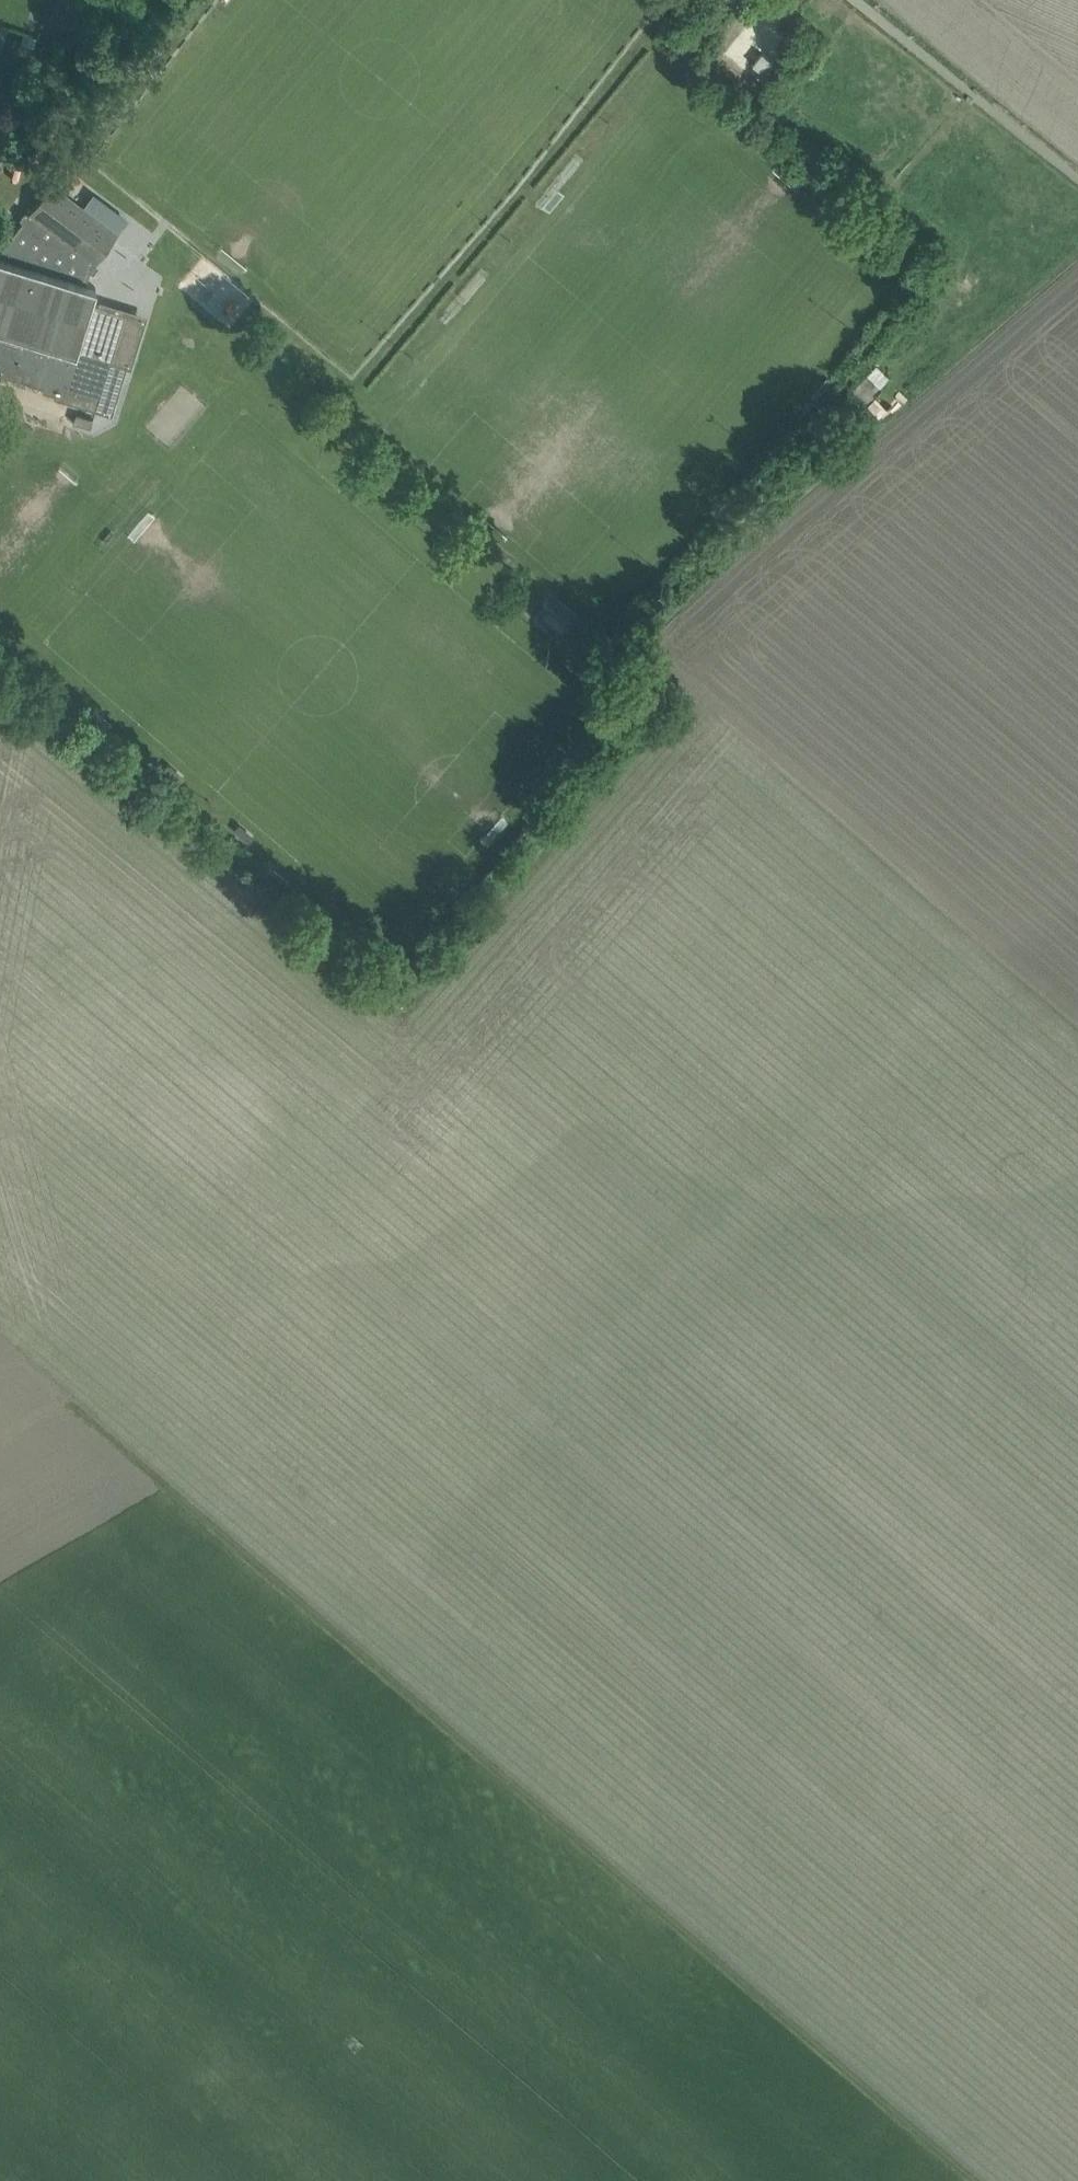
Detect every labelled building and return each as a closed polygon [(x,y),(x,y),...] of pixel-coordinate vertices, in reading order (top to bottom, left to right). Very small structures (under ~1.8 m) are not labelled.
[(0,250),(0,255),(85,282),(89,270),(90,269),(95,262),(96,261),(113,238),(119,230),(118,229),(84,204),(50,179),(28,210),(27,212),(22,218),(0,250)] [(42,385),(52,388),(53,385),(57,387),(63,389),(75,350),(89,307),(90,301),(95,285),(85,282),(0,255),(0,372),(42,385)] [(75,350),(63,389),(68,390),(65,399),(113,414),(128,365),(111,360),(118,336),(125,312),(90,301),(89,307),(75,350)] [(853,387),(878,412),(886,404),(874,392),(881,384),(868,372),(853,387)] [(73,420),(90,425),(92,417),(76,412),(73,420)] [(537,613),(561,635),(570,625),(546,603),(537,613)]
